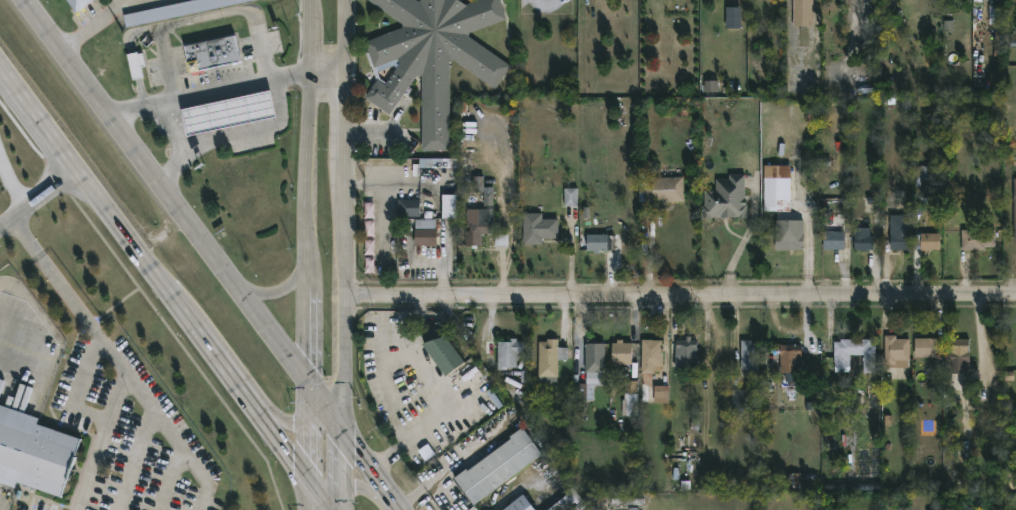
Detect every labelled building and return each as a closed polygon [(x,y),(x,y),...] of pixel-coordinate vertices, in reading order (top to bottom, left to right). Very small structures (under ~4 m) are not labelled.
[(76,13),(66,0),(93,0),(76,13)] [(264,0),(199,0),(124,15),(126,28),(264,0)] [(466,4),(477,0),(500,0),(507,19),(470,32),(469,37),(511,66),(495,89),(454,60),(450,62),(450,150),(422,151),(422,76),(416,76),(390,115),(365,97),(377,79),(385,84),(399,64),(398,59),(374,68),(365,41),(402,28),(402,24),(368,0),(417,0),(418,1),(420,0),(462,0),(461,1),(466,4)] [(793,27),(793,0),(813,0),(813,27),(793,27)] [(240,61),(189,72),(184,46),(234,35),(240,61)] [(137,51),(138,53),(142,52),(145,66),(140,66),(142,77),(132,79),(127,53),(137,51)] [(276,115),(186,134),(180,107),(270,88),(276,115)] [(456,168),(418,168),(418,158),(457,158),(456,168)] [(744,188),(744,197),(746,197),(746,204),(747,204),(747,219),(728,217),(728,219),(703,219),(704,191),(708,190),(709,188),(716,190),(716,179),(728,179),(729,175),(745,175),(744,188)] [(671,202),(639,203),(639,181),(645,181),(645,178),(683,177),(685,202),(671,202)] [(458,219),(442,219),(442,195),(458,195),(458,219)] [(419,199),(420,217),(398,217),(397,212),(395,212),(395,205),(398,205),(398,199),(419,199)] [(374,204),(365,204),(364,274),(374,274),(374,204)] [(482,209),(482,220),(492,220),(492,234),(482,234),(482,246),(465,246),(465,231),(469,231),(469,209),(482,209)] [(543,214),(543,220),(559,220),(559,239),(543,239),(543,245),(523,245),(524,214),(543,214)] [(911,249),(891,249),(891,215),(911,215),(911,249)] [(832,223),(832,232),(846,232),(846,250),(824,250),(824,234),(822,234),(822,223),(832,223)] [(786,234),(804,234),(804,251),(775,250),(776,224),(786,224),(786,234)] [(871,232),(871,236),(874,236),(874,250),(855,250),(854,228),(871,228),(871,232)] [(416,247),(415,247),(415,230),(437,230),(437,247),(416,247)] [(970,250),(962,250),(962,230),(995,230),(995,247),(985,247),(985,250),(970,250)] [(607,235),(622,235),(622,250),(607,250),(607,252),(585,252),(586,234),(607,235)] [(942,234),(942,251),(914,249),(914,235),(942,234)] [(441,321),(444,331),(447,331),(447,334),(467,360),(447,374),(423,341),(420,325),(441,321)] [(897,334),(897,337),(911,338),(910,367),(887,367),(887,364),(885,364),(885,334),(897,334)] [(654,335),(654,339),(662,339),(663,365),(654,365),(654,373),(641,373),(641,335),(654,335)] [(691,335),(691,339),(698,339),(698,369),(676,369),(677,339),(686,339),(686,335),(691,335)] [(517,337),(517,340),(525,340),(524,352),(517,352),(517,367),(508,366),(508,369),(498,369),(498,340),(508,341),(508,337),(517,337)] [(940,357),(916,357),(916,337),(940,337),(940,357)] [(559,347),(568,347),(568,360),(559,359),(559,376),(539,376),(539,340),(547,340),(547,338),(559,338),(559,347)] [(595,338),(595,342),(606,342),(606,372),(586,372),(587,342),(590,342),(590,338),(595,338)] [(872,338),(872,344),(876,344),(877,372),(864,372),(864,353),(851,354),(851,366),(835,366),(835,340),(842,340),(841,338),(872,338)] [(955,361),(946,361),(946,345),(951,345),(951,338),(970,338),(970,362),(955,361)] [(624,339),(624,342),(633,342),(633,361),(613,361),(612,342),(617,342),(617,339),(624,339)] [(753,339),(753,342),(759,342),(760,373),(747,373),(747,368),(742,368),(742,339),(753,339)] [(801,366),(801,371),(780,371),(781,344),(802,344),(801,366)] [(638,380),(639,416),(628,416),(627,394),(625,394),(625,380),(638,380)] [(586,382),(593,383),(593,400),(573,400),(574,382),(586,382)] [(670,402),(647,402),(647,384),(670,385),(670,402)] [(14,487),(0,482),(0,404),(38,417),(36,422),(80,438),(67,476),(60,497),(16,482),(14,487)] [(538,458),(473,505),(454,478),(466,468),(468,470),(511,438),(509,436),(523,426),(543,454),(538,458)] [(524,493),(537,509),(503,509),(524,493)]
